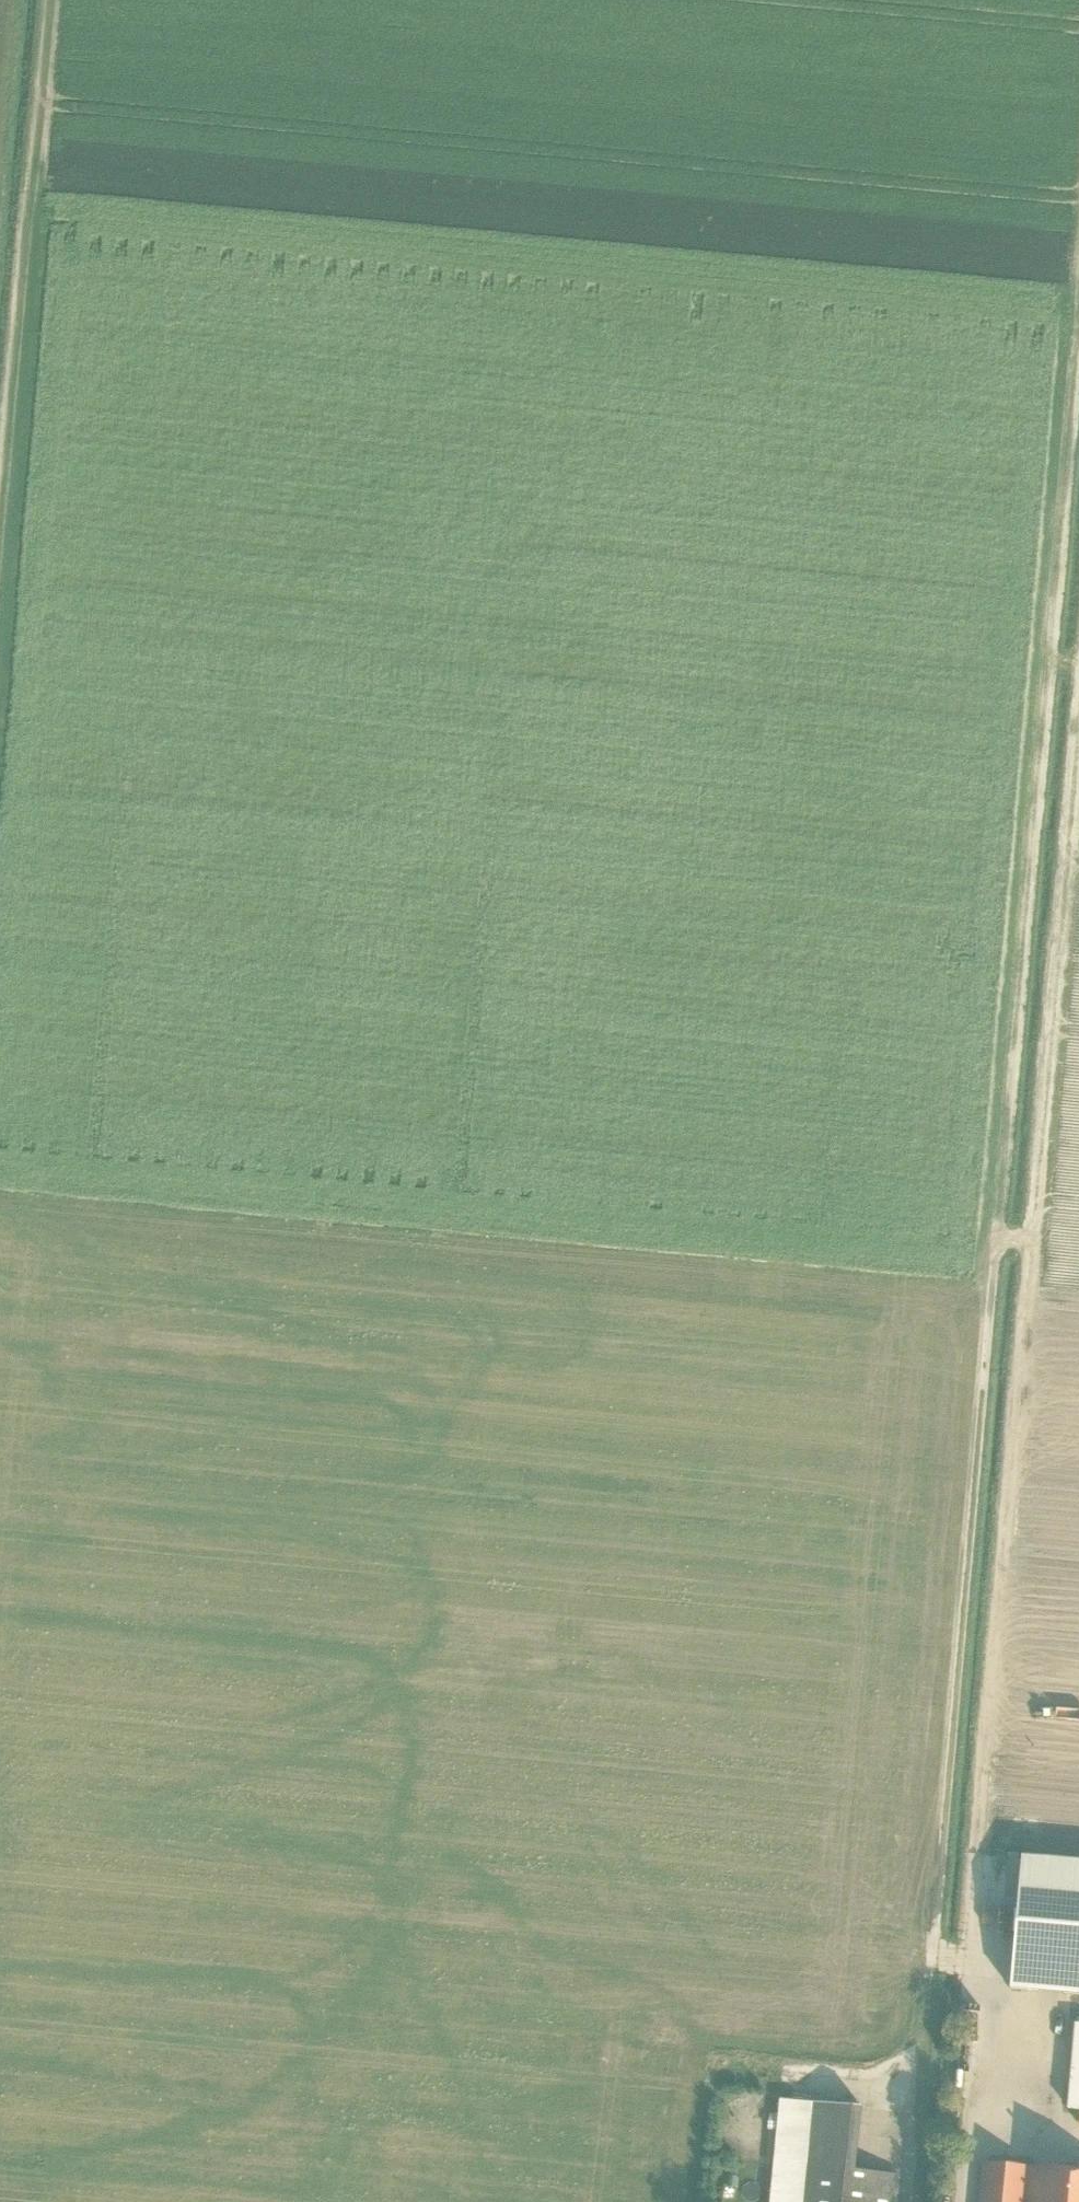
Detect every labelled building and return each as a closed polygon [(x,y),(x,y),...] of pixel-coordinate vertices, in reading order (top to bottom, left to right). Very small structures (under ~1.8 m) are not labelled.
[(1013,1988),(1078,1993),(1078,1860),(1023,1856),(1013,1988)] [(1069,2107),(1078,2108),(1078,2022),(1077,2022),(1069,2107)] [(902,2173),(853,2168),(860,2105),(780,2097),(770,2201),(899,2201),(902,2173)] [(1031,2164),(984,2158),(980,2201),(1078,2201),(1078,2169),(1031,2164)]
